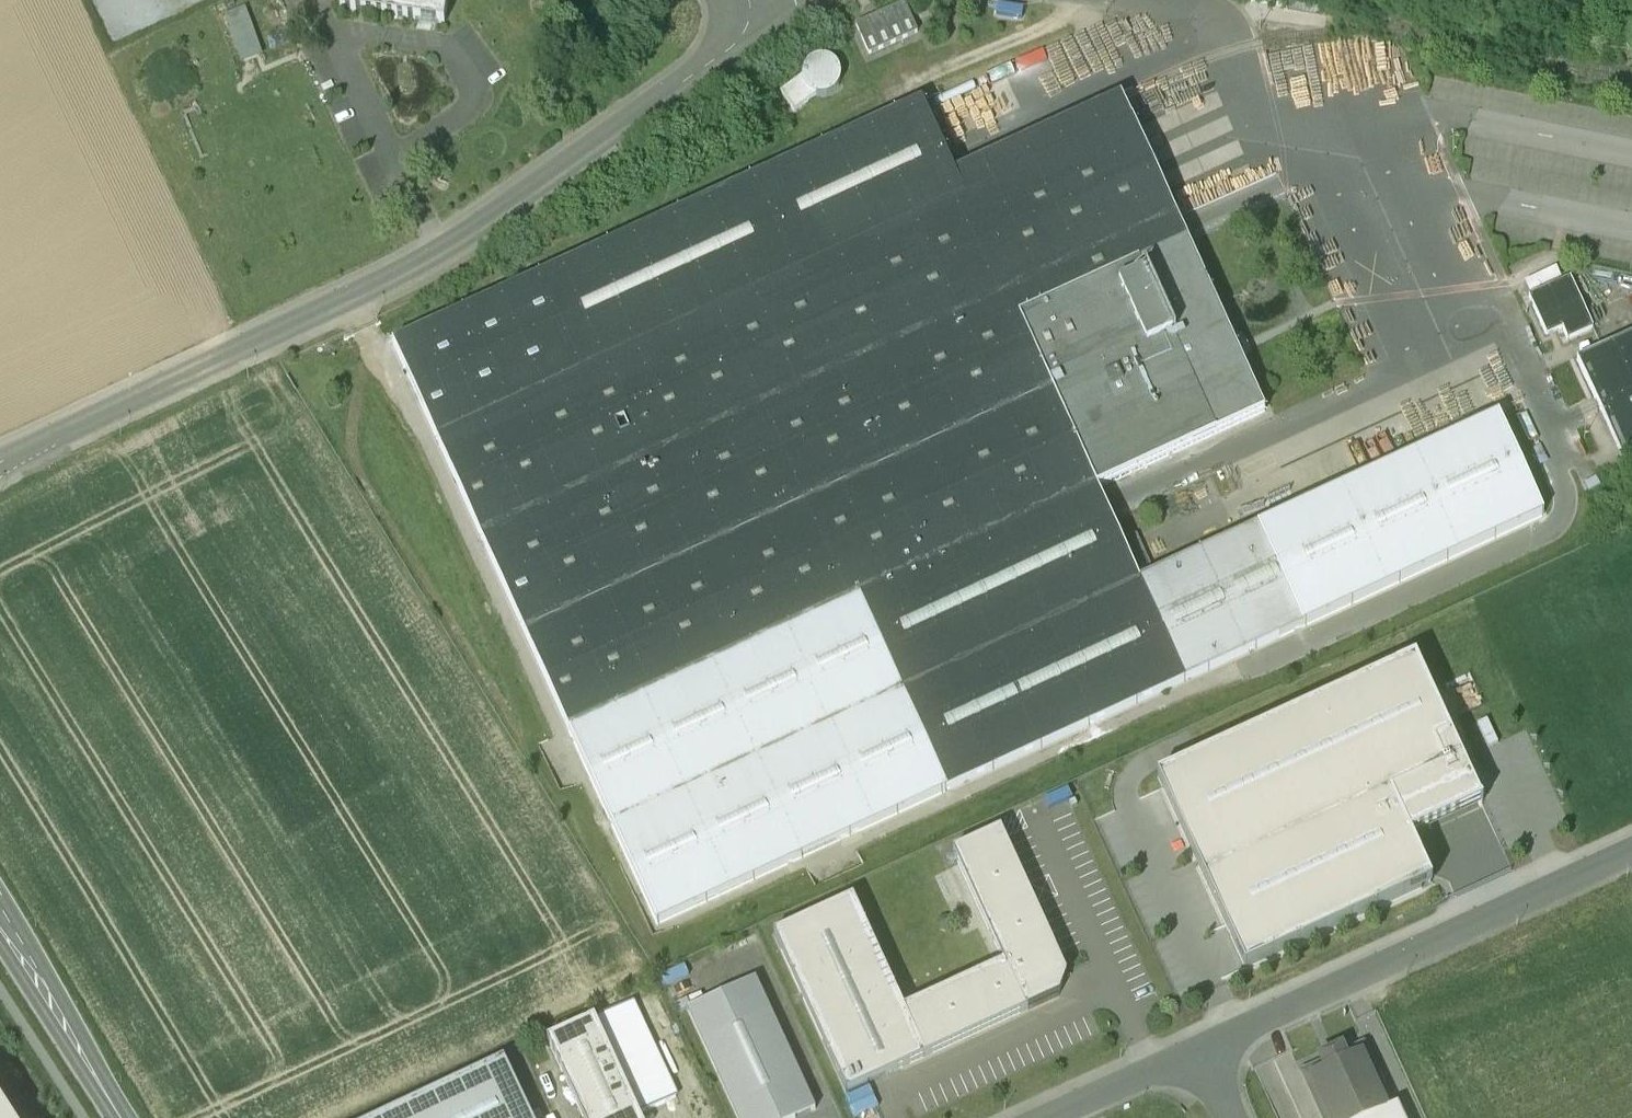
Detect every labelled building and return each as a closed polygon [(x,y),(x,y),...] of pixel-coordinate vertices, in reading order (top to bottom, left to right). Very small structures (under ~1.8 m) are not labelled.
[(341,9),(443,23),(446,0),(342,0),(341,9)] [(904,5),(856,26),(868,54),(916,33),(904,5)] [(244,8),(225,15),(230,29),(249,22),(244,8)] [(249,22),(230,29),(229,30),(241,62),(261,55),(249,22)] [(921,101),(397,344),(575,727),(862,594),(954,790),(1545,516),(1498,415),(1141,580),(1098,487),(1265,409),(1119,98),(955,174),(951,165),(921,101)] [(1570,278),(1529,297),(1547,335),(1563,327),(1568,339),(1593,328),(1570,278)] [(1577,360),(1622,459),(1631,455),(1631,336),(1577,360)] [(862,594),(575,727),(660,926),(954,790),(862,594)] [(1481,804),(1416,663),(1159,781),(1245,968),(1424,886),(1403,839),(1421,831),(1481,804)] [(1072,978),(1007,834),(955,858),(1004,967),(907,1011),(858,901),(767,941),(839,1101),(880,1083),(1061,1002),(1066,989),(1072,978)] [(759,987),(698,1013),(745,1117),(819,1117),(759,987)] [(595,1020),(639,1116),(676,1099),(632,1003),(595,1020)] [(595,1019),(547,1041),(582,1117),(640,1117),(639,1116),(595,1020),(595,1019)] [(1394,1108),(1364,1043),(1345,1052),(1343,1047),(1330,1053),(1316,1059),(1318,1064),(1299,1072),(1320,1117),(1371,1117),(1394,1108)] [(508,1058),(380,1117),(537,1117),(508,1058)] [(0,1103),(0,1117),(9,1117),(0,1103)] [(1371,1117),(1402,1117),(1397,1106),(1394,1108),(1371,1117)]
